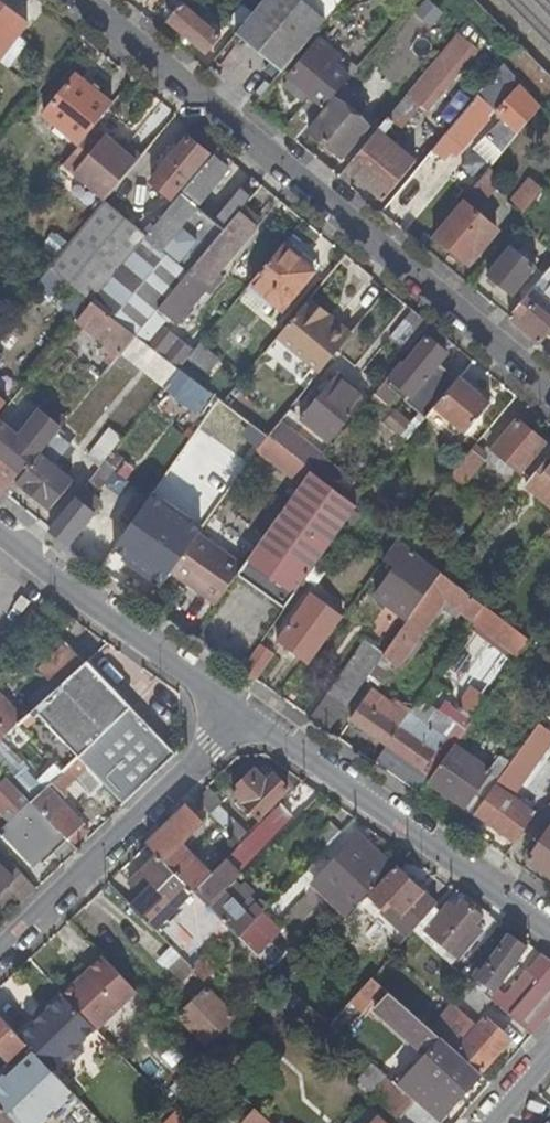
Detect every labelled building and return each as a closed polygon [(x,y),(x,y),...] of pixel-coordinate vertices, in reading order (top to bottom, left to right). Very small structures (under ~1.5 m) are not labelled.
[(301,0),(266,0),(237,34),(284,73),(327,21),(301,0)] [(325,18),(340,0),(303,0),(325,18)] [(221,36),(186,8),(182,4),(168,21),(207,53),(221,36)] [(28,28),(0,5),(0,62),(28,28)] [(347,83),(350,79),(313,48),(289,78),(290,79),(284,86),(305,103),(283,131),(297,142),(347,83)] [(350,79),(347,83),(358,92),(369,79),(358,70),(350,79)] [(93,128),(111,106),(76,77),(43,117),(79,146),(93,128)] [(519,134),(540,110),(508,83),(488,108),(519,134)] [(428,94),(417,85),(347,169),(385,200),(417,162),(384,135),(392,125),(398,130),(428,94)] [(369,128),(336,100),(310,131),(344,158),(369,128)] [(103,137),(93,128),(79,146),(62,166),(72,175),(103,137)] [(72,175),(103,202),(109,194),(139,158),(126,147),(121,152),(116,147),(103,137),(72,175)] [(170,200),(206,156),(186,140),(172,159),(166,153),(153,169),(159,174),(151,185),(170,200)] [(120,142),(116,147),(121,152),(126,147),(120,142)] [(212,160),(146,240),(161,252),(195,210),(226,172),(215,163),(220,157),(216,153),(211,160),(212,160)] [(522,217),(543,192),(528,179),(507,204),(522,217)] [(477,185),(467,197),(478,206),(488,194),(477,185)] [(91,304),(147,238),(140,232),(103,202),(48,270),(91,304)] [(497,230),(463,202),(435,236),(469,264),(497,230)] [(222,232),(195,210),(161,252),(187,274),(222,232)] [(256,229),(238,214),(158,312),(175,326),(256,229)] [(147,223),(140,232),(147,238),(154,228),(147,223)] [(146,240),(91,304),(135,338),(187,274),(161,252),(146,240)] [(313,273),(281,247),(249,285),(281,311),(313,273)] [(522,304),(545,275),(511,248),(488,276),(522,304)] [(545,275),(522,304),(510,319),(540,344),(549,331),(549,302),(544,296),(549,289),(549,270),(545,275)] [(307,302),(305,306),(329,326),(332,322),(307,302)] [(91,304),(75,324),(105,347),(101,351),(110,358),(105,364),(110,368),(121,355),(135,338),(91,304)] [(305,306),(266,353),(302,383),(313,370),(318,375),(350,336),(332,322),(329,326),(305,306)] [(429,327),(411,312),(388,340),(406,354),(420,337),(429,327)] [(429,327),(420,337),(424,341),(392,382),(387,378),(365,405),(371,409),(372,407),(380,413),(399,390),(407,397),(403,402),(424,420),(433,410),(457,381),(463,373),(449,362),(458,351),(429,327)] [(135,338),(121,355),(164,389),(178,372),(162,359),(135,338)] [(177,341),(162,359),(178,372),(193,353),(177,341)] [(336,377),(332,382),(349,396),(353,391),(336,377)] [(488,406),(457,381),(433,410),(464,436),(488,406)] [(329,443),(364,400),(353,391),(349,396),(332,382),(301,420),(318,434),(329,443)] [(393,407),(382,424),(406,439),(417,423),(393,407)] [(0,425),(0,492),(5,497),(16,483),(59,431),(38,413),(17,439),(0,425)] [(227,419),(207,444),(228,461),(242,444),(234,437),(240,430),(227,419)] [(521,476),(546,447),(516,423),(492,452),(502,460),(494,470),(502,477),(510,467),(521,476)] [(59,431),(16,483),(49,510),(71,483),(43,460),(45,458),(51,454),(62,441),(61,439),(65,434),(60,430),(59,431)] [(100,468),(121,442),(109,433),(88,459),(100,468)] [(329,443),(318,434),(305,450),(319,461),(321,459),(332,445),(329,443)] [(266,440),(256,453),(284,475),(294,462),(266,440)] [(484,462),(471,451),(450,476),(463,487),(484,462)] [(309,473),(341,498),(353,483),(321,459),(319,461),(309,473)] [(549,507),(549,459),(526,487),(549,507)] [(336,536),(354,509),(341,498),(309,473),(241,568),(235,577),(282,610),(336,536)] [(149,494),(108,552),(156,586),(198,528),(149,494)] [(88,511),(74,500),(48,532),(65,546),(94,511),(91,508),(88,511)] [(546,532),(534,547),(544,556),(549,548),(549,536),(546,532)] [(241,568),(197,536),(170,574),(169,575),(214,607),(235,577),(241,568)] [(396,541),(382,561),(394,570),(374,596),(407,620),(413,611),(422,598),(428,590),(439,575),(396,541)] [(459,574),(447,565),(439,575),(451,585),(459,574)] [(439,575),(428,590),(473,624),(483,610),(451,585),(439,575)] [(307,666),(341,619),(307,595),(293,617),(274,643),(307,666)] [(438,609),(422,598),(413,611),(415,612),(429,622),(438,609)] [(528,643),(483,610),(473,624),(469,629),(515,662),(528,643)] [(429,622),(415,612),(382,658),(394,666),(396,668),(429,622)] [(381,657),(392,641),(376,630),(326,699),(343,711),(368,675),(381,657)] [(28,700),(35,708),(83,664),(67,646),(40,670),(49,680),(28,700)] [(271,657),(256,647),(239,671),(253,681),(271,657)] [(382,658),(381,657),(368,675),(381,684),(394,666),(382,658)] [(26,716),(16,725),(62,772),(77,758),(102,783),(123,805),(175,755),(85,663),(83,664),(35,708),(26,716)] [(348,721),(384,747),(404,720),(393,712),(370,695),(362,704),(361,703),(348,721)] [(16,725),(26,716),(22,711),(18,715),(0,697),(0,740),(16,725)] [(419,772),(454,726),(418,700),(411,711),(404,720),(384,747),(372,766),(416,797),(422,789),(416,785),(423,776),(419,772)] [(411,711),(399,702),(393,712),(404,720),(411,711)] [(416,785),(422,789),(426,783),(452,747),(462,732),(454,726),(419,772),(423,776),(416,785)] [(488,773),(452,747),(426,783),(462,809),(488,773)] [(60,835),(68,844),(85,829),(59,802),(64,796),(63,789),(72,781),(88,798),(102,783),(77,758),(62,772),(29,803),(60,835)] [(505,768),(471,815),(511,843),(532,814),(501,792),(514,774),(505,768)] [(253,771),(230,793),(256,819),(285,792),(271,777),(265,783),(253,771)] [(29,803),(6,779),(0,785),(0,822),(4,827),(0,831),(0,838),(27,867),(60,835),(29,803)] [(202,824),(184,806),(146,844),(156,855),(190,891),(205,876),(207,874),(184,849),(204,830),(200,826),(202,824)] [(216,806),(208,814),(224,830),(232,822),(216,806)] [(274,808),(240,844),(254,856),(287,821),(274,808)] [(543,822),(521,854),(526,858),(524,861),(549,880),(549,827),(543,822)] [(366,896),(393,868),(358,836),(310,885),(330,904),(345,919),(346,918),(366,896)] [(307,866),(323,849),(313,839),(297,857),(307,866)] [(190,891),(156,855),(140,870),(148,879),(135,891),(139,895),(128,906),(150,930),(190,891)] [(6,888),(14,895),(22,903),(36,889),(5,857),(0,862),(0,894),(6,888)] [(420,894),(393,868),(366,896),(382,911),(388,904),(400,915),(420,894)] [(243,915),(205,876),(190,891),(235,939),(261,913),(252,905),(243,915)] [(0,894),(0,909),(14,895),(6,888),(0,894)] [(362,932),(382,911),(366,896),(346,918),(362,932)] [(424,934),(415,927),(410,932),(426,946),(428,943),(432,946),(435,943),(445,951),(442,954),(447,958),(450,955),(457,960),(480,932),(474,927),(481,919),(460,902),(453,910),(447,905),(424,934)] [(509,936),(477,980),(488,988),(483,995),(531,1037),(549,1016),(549,963),(542,957),(537,964),(535,963),(506,998),(497,990),(527,948),(509,936)] [(205,954),(188,969),(200,982),(216,966),(205,954)] [(134,992),(101,957),(85,972),(119,1007),(134,992)] [(85,972),(61,995),(93,1029),(94,1030),(119,1007),(85,972)] [(230,1018),(204,990),(177,1016),(203,1044),(230,1018)] [(93,1029),(61,995),(45,1011),(34,1021),(17,1038),(49,1072),(63,1059),(73,1059),(80,1052),(80,1042),(93,1029)] [(41,1007),(30,1017),(34,1021),(45,1011),(41,1007)] [(509,1041),(485,1018),(457,1048),(482,1070),(509,1041)] [(0,1019),(0,1061),(8,1069),(0,1077),(0,1104),(18,1122),(40,1122),(71,1095),(49,1072),(17,1038),(0,1019)] [(479,1075),(441,1042),(412,1074),(416,1078),(402,1093),(412,1101),(436,1122),(479,1075)] [(402,1093),(387,1080),(370,1100),(394,1121),(412,1101),(402,1093)] [(18,1122),(0,1104),(0,1122),(17,1122),(18,1122)] [(168,1108),(154,1122),(163,1122),(173,1112),(168,1108)] [(173,1112),(163,1122),(185,1122),(173,1112)] [(257,1112),(247,1122),(269,1122),(257,1112)]
